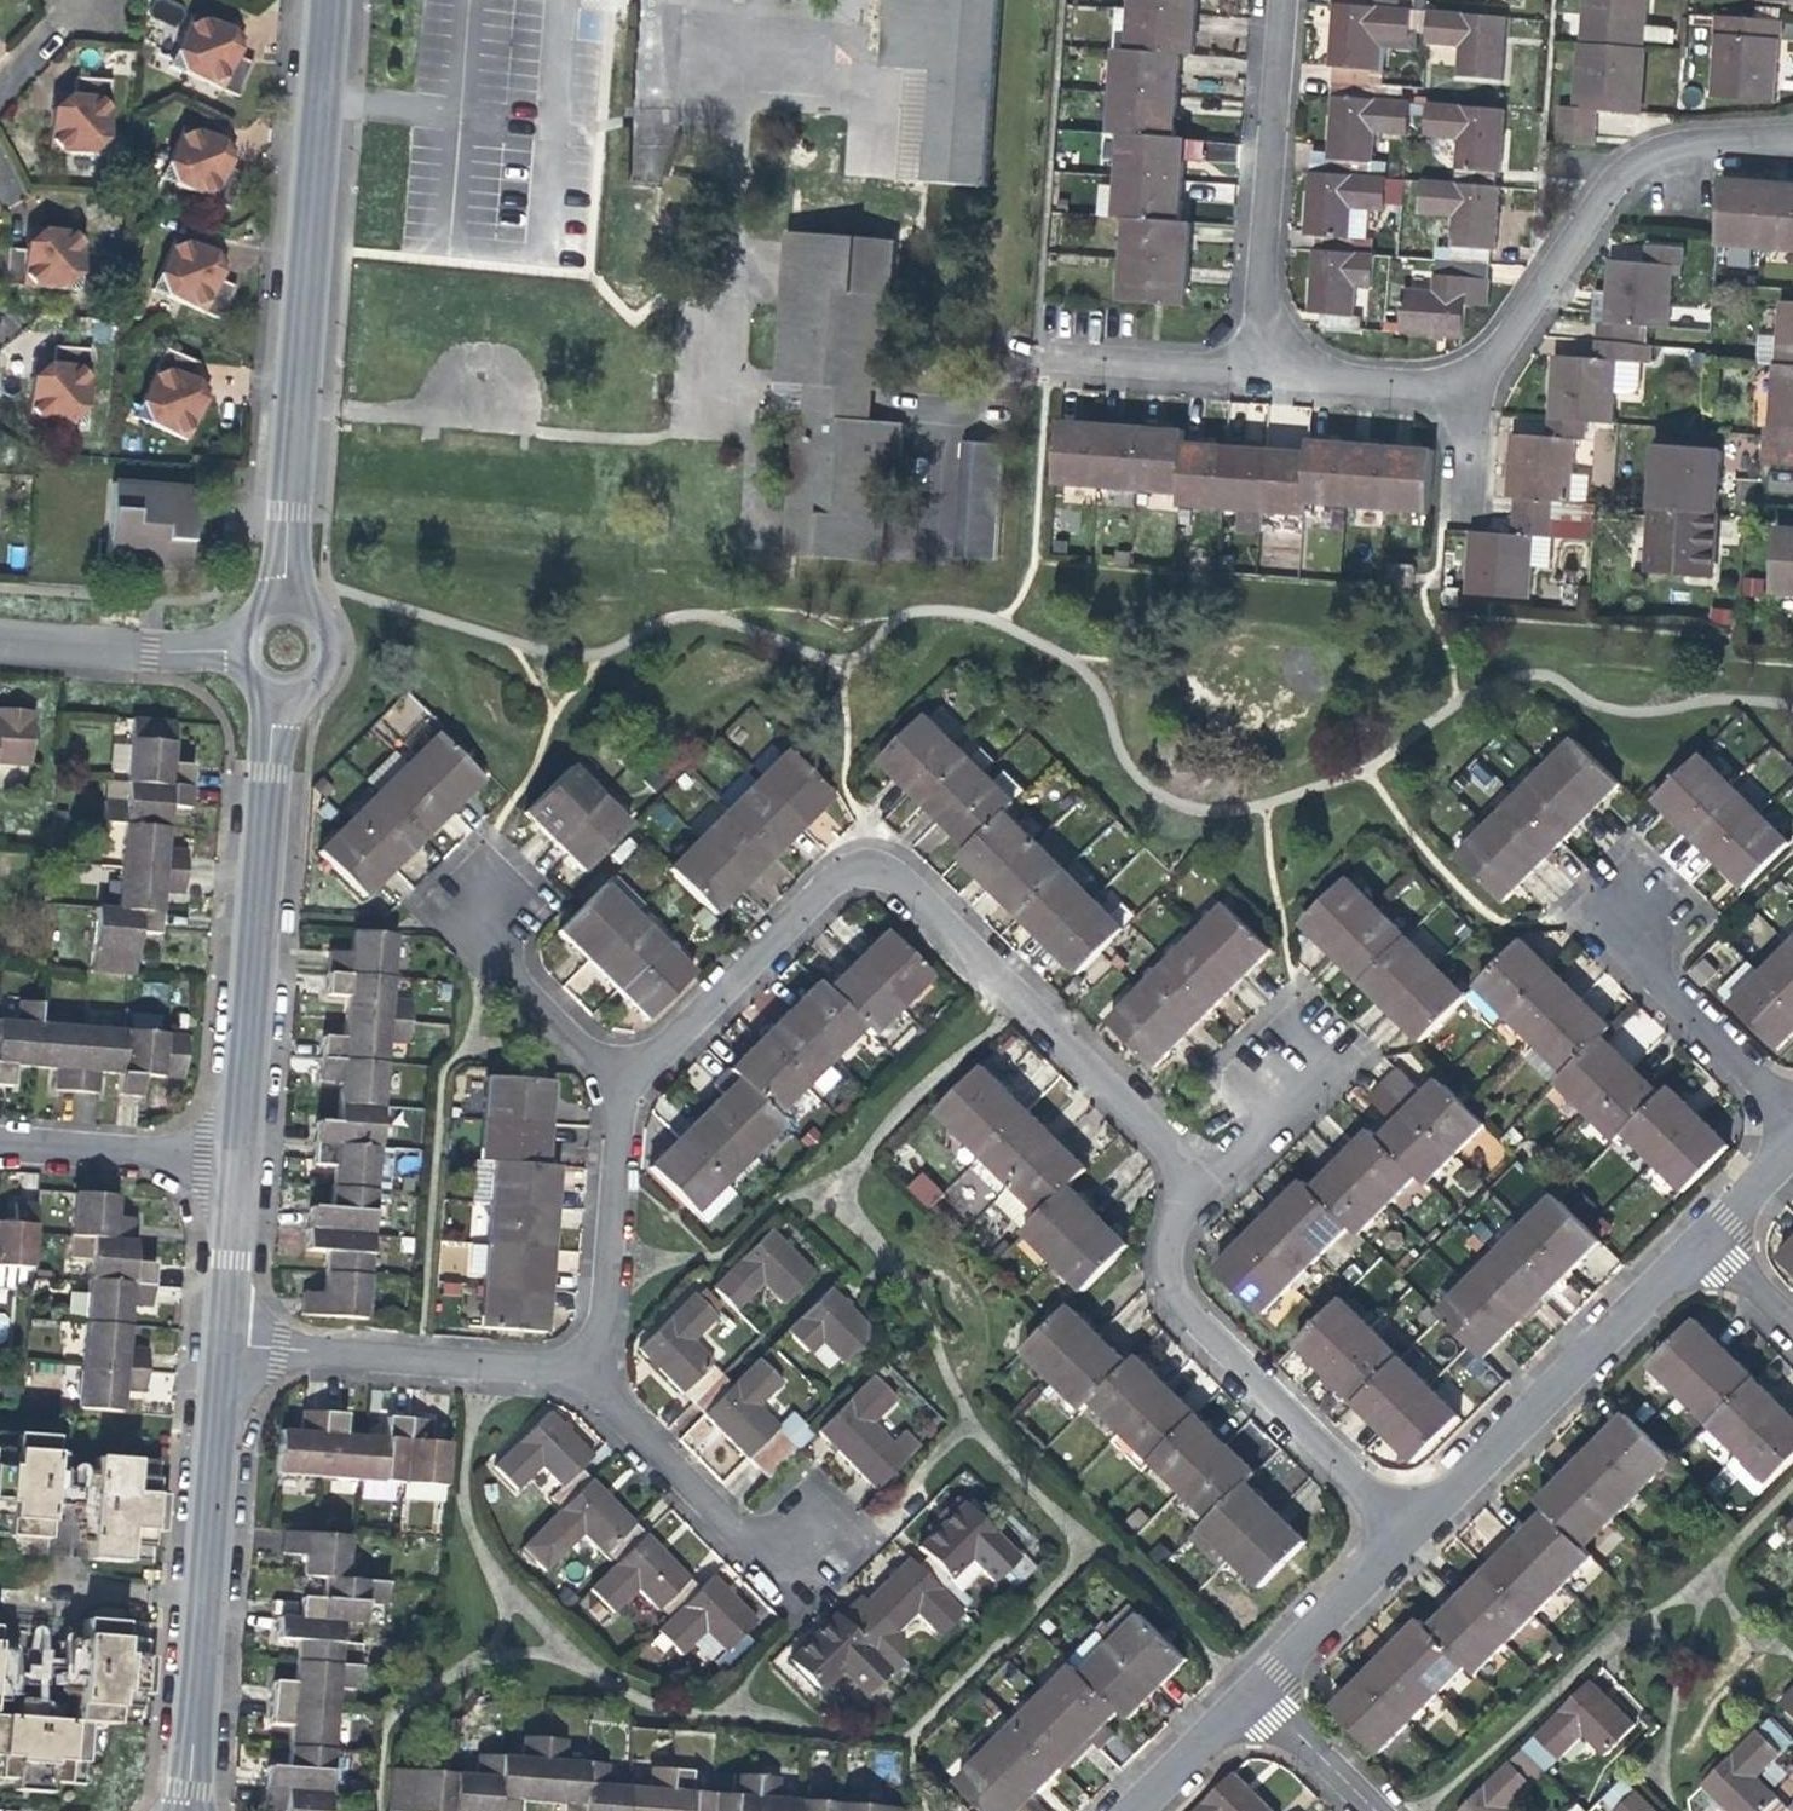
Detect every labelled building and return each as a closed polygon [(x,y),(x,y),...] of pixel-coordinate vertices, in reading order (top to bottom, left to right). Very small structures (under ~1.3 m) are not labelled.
[(872,67),(927,71),(918,182),(979,187),(995,0),(877,0),(872,67)] [(1128,8),(1193,13),(1194,0),(1129,0),(1128,8)] [(1581,44),(1644,48),(1647,0),(1584,0),(1583,18),(1581,44)] [(1332,67),(1336,67),(1374,70),(1376,38),(1410,41),(1412,10),(1371,7),(1336,4),(1334,34),(1332,67)] [(1192,33),(1193,13),(1128,8),(1125,50),(1178,54),(1190,55),(1192,33)] [(1753,17),(1776,18),(1776,10),(1753,8),(1753,17)] [(1501,48),(1504,17),(1428,12),(1426,44),(1460,46),(1457,76),(1499,80),(1501,48)] [(218,88),(234,55),(229,32),(190,14),(167,65),(218,88)] [(1714,35),(1779,39),(1780,19),(1776,18),(1753,17),(1716,14),(1714,35)] [(1782,37),(1792,37),(1792,24),(1782,24),(1782,37)] [(241,38),(229,32),(234,55),(238,45),(241,38)] [(1779,39),(1714,35),(1710,96),(1774,100),(1777,58),(1779,39)] [(1581,44),(1577,107),(1598,108),(1640,111),(1642,82),(1644,48),(1581,44)] [(1177,73),(1178,54),(1125,50),(1114,49),(1111,90),(1175,95),(1177,73)] [(249,62),(234,55),(218,88),(234,95),(249,62)] [(1374,70),(1336,67),(1335,82),(1373,85),(1374,70)] [(74,77),(73,94),(109,97),(111,80),(74,77)] [(1405,87),(1335,82),(1334,97),(1335,97),(1404,102),(1405,87)] [(1174,114),(1175,95),(1111,90),(1107,134),(1120,135),(1172,139),(1174,114)] [(54,99),(53,105),(73,94),(54,92),(54,99)] [(109,97),(73,94),(53,105),(50,149),(105,154),(109,97)] [(1334,121),(1331,153),(1372,156),(1374,134),(1408,136),(1411,103),(1404,102),(1335,97),(1334,121)] [(1457,169),(1496,172),(1499,172),(1501,142),(1504,111),(1427,105),(1425,138),(1459,141),(1457,169)] [(1598,108),(1577,107),(1564,106),(1563,125),(1597,127),(1598,108)] [(212,198),(227,165),(223,142),(183,124),(160,175),(212,198)] [(1597,127),(1563,125),(1562,143),(1596,145),(1597,127)] [(1183,161),(1184,140),(1172,139),(1120,135),(1117,176),(1181,180),(1183,161)] [(633,137),(632,180),(665,182),(667,138),(633,137)] [(235,148),(223,142),(227,165),(231,155),(235,148)] [(1372,156),(1331,153),(1314,152),(1312,174),(1371,178),(1372,156)] [(227,165),(212,198),(228,205),(242,172),(227,165)] [(1496,172),(1457,169),(1455,185),(1495,188),(1496,172)] [(1308,235),(1318,236),(1351,238),(1353,209),(1387,211),(1387,204),(1406,205),(1407,181),(1371,178),(1312,174),(1310,203),(1308,235)] [(1180,199),(1181,180),(1117,176),(1114,217),(1127,218),(1178,222),(1180,199)] [(1758,246),(1764,183),(1746,181),(1723,179),(1718,242),(1758,246)] [(1454,244),(1492,247),(1496,248),(1499,214),(1501,189),(1495,188),(1455,185),(1425,183),(1423,213),(1457,215),(1454,244)] [(1791,185),(1764,183),(1758,246),(1792,249),(1792,185),(1791,185)] [(1189,246),(1191,223),(1178,222),(1127,218),(1124,261),(1187,266),(1189,246)] [(24,246),(39,228),(32,228),(26,227),(24,246)] [(39,228),(24,246),(22,282),(78,287),(83,232),(39,228)] [(788,231),(783,292),(794,293),(798,232),(788,231)] [(820,385),(862,388),(873,389),(884,390),(895,239),(798,232),(794,293),(783,292),(776,382),(809,384),(820,385)] [(1351,238),(1318,236),(1317,252),(1373,256),(1374,240),(1351,238)] [(204,311),(219,277),(215,255),(175,237),(152,288),(204,311)] [(1646,261),(1673,263),(1683,264),(1685,246),(1648,243),(1646,261)] [(1490,265),(1492,247),(1454,244),(1453,263),(1490,265)] [(22,282),(24,246),(7,245),(5,281),(22,282)] [(1309,314),(1322,315),(1354,317),(1356,286),(1372,288),(1375,256),(1373,256),(1317,252),(1314,251),(1312,282),(1309,314)] [(227,260),(215,255),(219,277),(223,268),(227,260)] [(1668,326),(1673,263),(1646,261),(1610,258),(1607,292),(1604,320),(1634,323),(1668,326)] [(1184,305),(1187,266),(1124,261),(1121,301),(1160,304),(1184,305)] [(1468,277),(1466,302),(1487,303),(1490,265),(1453,263),(1437,261),(1436,274),(1468,277)] [(1468,277),(1436,274),(1435,291),(1405,289),(1402,331),(1443,334),(1464,336),(1466,302),(1468,277)] [(234,284),(219,277),(204,311),(219,318),(234,284)] [(1792,362),(1792,300),(1783,299),(1778,361),(1792,362)] [(1354,317),(1322,315),(1321,328),(1361,331),(1362,318),(1354,317)] [(1596,319),(1595,337),(1632,340),(1634,323),(1604,320),(1596,319)] [(1593,356),(1615,358),(1630,359),(1631,353),(1649,355),(1650,342),(1632,340),(1595,337),(1593,356)] [(53,345),(52,362),(88,364),(90,347),(53,345)] [(160,364),(193,379),(201,363),(167,347),(160,364)] [(1609,420),(1615,358),(1593,356),(1551,352),(1549,381),(1546,414),(1587,418),(1609,420)] [(33,360),(32,374),(52,362),(41,361),(33,360)] [(1792,427),(1792,362),(1778,361),(1772,425),(1792,427)] [(88,364),(52,362),(32,374),(29,417),(84,421),(88,364)] [(205,398),(193,379),(160,364),(136,415),(187,438),(205,398)] [(193,379),(205,398),(208,392),(210,386),(193,379)] [(818,415),(820,385),(809,384),(807,414),(818,415)] [(818,415),(860,418),(862,388),(820,385),(818,415)] [(871,419),(873,389),(862,388),(860,418),(871,419)] [(871,419),(860,418),(818,415),(807,414),(795,413),(785,553),(881,560),(887,465),(900,466),(904,421),(871,419)] [(1544,433),(1576,436),(1585,437),(1587,418),(1546,414),(1544,433)] [(1098,487),(1102,423),(1088,422),(1060,420),(1056,484),(1098,487)] [(1139,490),(1144,426),(1131,425),(1102,423),(1098,487),(1139,490)] [(1772,425),(1767,425),(1766,443),(1792,445),(1792,427),(1772,425)] [(1181,493),(1184,442),(1185,429),(1168,428),(1144,426),(1139,490),(1181,493)] [(1576,436),(1544,433),(1512,430),(1509,465),(1506,494),(1518,495),(1571,500),(1576,436)] [(1348,506),(1352,442),(1336,441),(1310,439),(1309,451),(1305,503),(1348,506)] [(996,560),(1000,441),(958,440),(954,559),(996,560)] [(1221,509),(1226,445),(1208,443),(1184,442),(1181,493),(1180,506),(1221,509)] [(1389,509),(1393,445),(1374,444),(1352,442),(1348,506),(1389,509)] [(1766,443),(1764,459),(1792,462),(1792,445),(1766,443)] [(1263,512),(1268,448),(1251,446),(1226,445),(1221,509),(1263,512)] [(1429,512),(1434,448),(1415,447),(1393,445),(1389,509),(1429,512)] [(1653,507),(1717,512),(1719,487),(1722,451),(1658,446),(1653,507)] [(1305,503),(1309,451),(1289,449),(1268,448),(1263,512),(1304,515),(1305,503)] [(112,482),(104,565),(186,572),(194,489),(112,482)] [(1518,495),(1516,515),(1595,522),(1597,502),(1571,500),(1518,495)] [(1714,544),(1717,512),(1653,507),(1648,570),(1711,575),(1714,544)] [(1516,515),(1514,533),(1538,535),(1594,540),(1595,522),(1516,515)] [(1779,528),(1774,591),(1792,593),(1792,529),(1779,528)] [(1538,535),(1514,533),(1495,531),(1490,530),(1473,529),(1468,593),(1532,598),(1538,535)] [(1392,562),(1390,585),(1416,587),(1417,563),(1392,562)] [(24,764),(30,711),(0,708),(0,762),(24,764)] [(959,744),(931,715),(885,761),(904,780),(913,789),(959,744)] [(129,717),(128,736),(174,739),(175,721),(129,717)] [(480,779),(435,733),(405,762),(450,808),(467,792),(480,779)] [(174,739),(128,736),(124,781),(191,786),(192,767),(172,765),(173,754),(174,739)] [(1620,785),(1574,738),(1543,769),(1588,815),(1605,800),(1620,785)] [(988,773),(959,744),(913,789),(928,805),(942,818),(988,773)] [(831,796),(787,752),(756,783),(800,827),(816,811),(831,796)] [(1683,829),(1729,783),(1700,754),(1653,800),(1672,819),(1683,829)] [(450,808),(405,762),(377,790),(422,836),(438,820),(450,808)] [(553,839),(598,794),(569,765),(523,810),(539,825),(553,839)] [(1588,815),(1543,769),(1513,798),(1559,844),(1575,828),(1588,815)] [(1017,802),(988,773),(942,818),(959,835),(971,848),(1009,810),(1017,802)] [(124,781),(122,802),(121,823),(167,826),(168,815),(169,807),(189,809),(191,786),(124,781)] [(800,827),(756,783),(726,812),(771,856),(787,840),(800,827)] [(1713,860),(1759,814),(1729,783),(1683,829),(1700,847),(1713,860)] [(422,836),(377,790),(347,819),(392,865),(409,848),(422,836)] [(584,871),(630,826),(598,794),(553,839),(568,855),(584,871)] [(1547,856),(1559,844),(1513,798),(1483,827),(1529,873),(1547,856)] [(121,823),(122,802),(102,801),(100,821),(121,823)] [(1039,840),(1009,810),(971,848),(963,855),(980,872),(993,885),(1039,840)] [(771,856),(726,812),(698,840),(742,885),(757,870),(771,856)] [(1790,844),(1759,814),(1713,860),(1730,877),(1743,890),(1790,844)] [(392,865),(347,819),(317,848),(362,894),(380,876),(392,865)] [(121,823),(114,908),(160,912),(161,900),(162,891),(182,893),(185,849),(166,847),(166,839),(167,826),(121,823)] [(1529,873),(1483,827),(1452,857),(1498,904),(1513,889),(1529,873)] [(742,885),(698,840),(668,870),(712,914),(728,898),(742,885)] [(1069,870),(1039,840),(993,885),(1009,901),(1023,915),(1069,870)] [(1097,898),(1069,870),(1023,915),(1038,930),(1051,943),(1097,898)] [(1334,953),(1379,908),(1348,877),(1303,923),(1321,941),(1334,953)] [(588,961),(633,916),(603,887),(579,910),(558,932),(574,948),(588,961)] [(1080,972),(1126,927),(1097,898),(1051,943),(1068,961),(1080,972)] [(1260,961),(1273,948),(1228,903),(1198,932),(1243,978),(1260,961)] [(158,935),(160,912),(114,908),(95,907),(90,972),(133,975),(135,947),(136,933),(158,935)] [(1363,982),(1408,937),(1379,908),(1334,953),(1349,968),(1363,982)] [(618,992),(663,947),(633,916),(588,961),(604,977),(618,992)] [(351,945),(351,951),(349,974),(392,977),(395,935),(352,931),(351,945)] [(928,979),(882,932),(868,946),(853,961),(898,1007),(928,979)] [(1243,978),(1198,932),(1169,961),(1214,1006),(1229,991),(1243,978)] [(1393,1013),(1439,968),(1408,937),(1363,982),(1380,1000),(1393,1013)] [(1506,1016),(1552,970),(1541,959),(1523,941),(1502,962),(1477,986),(1506,1016)] [(1791,943),(1761,973),(1792,1004),(1792,946),(1791,943)] [(648,1022),(693,977),(663,947),(618,992),(636,1010),(648,1022)] [(328,972),(349,974),(351,951),(330,950),(328,972)] [(898,1007),(853,961),(840,974),(822,991),(860,1029),(868,1037),(898,1007)] [(1214,1006),(1169,961),(1140,990),(1185,1035),(1202,1018),(1214,1006)] [(1467,996),(1439,968),(1393,1013),(1407,1027),(1422,1041),(1467,996)] [(1536,1045),(1582,1000),(1571,989),(1552,970),(1506,1016),(1536,1045)] [(347,994),(349,974),(328,972),(327,992),(347,994)] [(1761,973),(1731,1003),(1776,1049),(1792,1032),(1792,1004),(1761,973)] [(349,974),(347,994),(347,1002),(346,1017),(410,1022),(412,999),(390,997),(392,977),(349,974)] [(860,1029),(822,991),(814,982),(800,997),(784,1012),(829,1059),(860,1029)] [(1185,1035),(1140,990),(1110,1019),(1155,1065),(1173,1047),(1185,1035)] [(1565,1075),(1602,1038),(1611,1029),(1596,1014),(1582,1000),(1536,1045),(1565,1075)] [(16,1001),(15,1021),(36,1023),(38,1003),(16,1001)] [(829,1059),(784,1012),(769,1027),(753,1042),(798,1089),(829,1059)] [(346,1017),(344,1038),(342,1060),(385,1063),(387,1041),(408,1043),(410,1022),(346,1017)] [(133,1031),(36,1023),(15,1021),(2,1020),(0,1048),(0,1063),(13,1064),(22,1065),(46,1067),(54,1068),(98,1071),(105,1072),(118,1073),(129,1074),(133,1031)] [(151,1076),(155,1033),(133,1031),(129,1074),(140,1075),(145,1075),(151,1076)] [(155,1033),(151,1076),(182,1078),(186,1036),(155,1033)] [(321,1058),(342,1060),(344,1038),(323,1037),(321,1058)] [(1588,1112),(1632,1068),(1620,1056),(1602,1038),(1565,1075),(1558,1082),(1588,1112)] [(798,1089),(753,1042),(740,1054),(724,1070),(733,1079),(769,1116),(798,1089)] [(340,1082),(342,1060),(321,1058),(319,1080),(340,1082)] [(342,1060),(340,1082),(340,1089),(339,1101),(382,1104),(385,1063),(342,1060)] [(13,1064),(0,1063),(0,1083),(12,1084),(13,1064)] [(982,1156),(1027,1110),(1009,1093),(982,1067),(937,1113),(982,1156)] [(1384,1082),(1411,1108),(1425,1094),(1398,1067),(1384,1082)] [(96,1091),(98,1071),(54,1068),(52,1087),(96,1091)] [(1624,1134),(1661,1097),(1648,1083),(1632,1068),(1588,1112),(1616,1141),(1624,1134)] [(139,1095),(140,1075),(129,1074),(118,1073),(116,1093),(139,1095)] [(549,1104),(550,1083),(487,1078),(484,1119),(547,1123),(549,1104)] [(769,1116),(733,1079),(719,1092),(703,1108),(747,1154),(778,1125),(769,1116)] [(1432,1087),(1425,1094),(1411,1108),(1456,1153),(1486,1124),(1440,1079),(1432,1087)] [(1397,1122),(1411,1108),(1384,1082),(1371,1095),(1397,1122)] [(1688,1107),(1669,1088),(1661,1097),(1624,1134),(1653,1162),(1698,1117),(1688,1107)] [(338,1114),(337,1121),(335,1142),(378,1146),(382,1104),(339,1101),(338,1114)] [(747,1154),(703,1108),(687,1123),(672,1138),(717,1184),(747,1154)] [(1411,1108),(1397,1122),(1390,1129),(1381,1138),(1418,1174),(1427,1183),(1456,1153),(1411,1108)] [(1012,1186),(1057,1140),(1045,1128),(1027,1110),(982,1156),(1012,1186)] [(1714,1133),(1698,1117),(1653,1162),(1683,1193),(1729,1148),(1714,1133)] [(314,1141),(335,1142),(337,1121),(316,1119),(314,1141)] [(546,1143),(547,1123),(484,1119),(481,1161),(493,1162),(544,1166),(546,1143)] [(1388,1204),(1418,1174),(1381,1138),(1372,1129),(1357,1144),(1343,1158),(1388,1204)] [(717,1184),(672,1138),(661,1149),(643,1167),(687,1213),(717,1184)] [(1042,1215),(1069,1188),(1087,1170),(1071,1154),(1057,1140),(1012,1186),(1042,1215)] [(334,1164),(335,1142),(314,1141),(312,1162),(334,1164)] [(335,1142),(334,1164),(333,1173),(332,1186),(375,1189),(378,1146),(335,1142)] [(1359,1233),(1388,1204),(1343,1158),(1331,1170),(1313,1188),(1351,1226),(1359,1233)] [(555,1189),(556,1167),(544,1166),(493,1162),(489,1204),(553,1209),(555,1189)] [(922,1171),(905,1187),(928,1210),(945,1194),(922,1171)] [(1321,1255),(1351,1226),(1313,1188),(1305,1180),(1290,1196),(1275,1210),(1321,1255)] [(331,1196),(330,1207),(373,1210),(375,1189),(332,1186),(331,1196)] [(1053,1261),(1098,1215),(1088,1206),(1069,1188),(1042,1215),(1025,1233),(1053,1261)] [(87,1258),(132,1262),(134,1231),(135,1220),(116,1219),(117,1195),(74,1192),(69,1257),(87,1258)] [(1599,1237),(1554,1193),(1525,1222),(1570,1267),(1584,1252),(1599,1237)] [(15,1201),(13,1224),(35,1226),(37,1203),(15,1201)] [(552,1229),(553,1209),(489,1204),(486,1246),(550,1250),(552,1229)] [(373,1210),(330,1207),(309,1205),(307,1226),(371,1231),(373,1210)] [(1321,1255),(1275,1210),(1260,1225),(1246,1239),(1292,1284),(1321,1255)] [(1083,1290),(1128,1244),(1113,1230),(1098,1215),(1053,1261),(1083,1290)] [(1557,1280),(1570,1267),(1525,1222),(1495,1252),(1541,1296),(1557,1280)] [(13,1224),(4,1223),(0,1223),(0,1267),(31,1270),(35,1226),(13,1224)] [(305,1248),(326,1250),(370,1253),(371,1231),(307,1226),(305,1248)] [(788,1252),(767,1231),(726,1271),(749,1295),(759,1284),(780,1305),(811,1274),(788,1252)] [(1292,1284),(1246,1239),(1232,1253),(1216,1269),(1262,1315),(1292,1284)] [(1778,1258),(1792,1272),(1792,1243),(1778,1258)] [(549,1268),(550,1250),(486,1246),(483,1286),(547,1291),(549,1268)] [(370,1253),(326,1250),(325,1259),(324,1271),(368,1275),(370,1253)] [(1528,1309),(1541,1296),(1495,1252),(1466,1281),(1511,1326),(1528,1309)] [(87,1258),(82,1322),(127,1326),(128,1312),(129,1304),(151,1306),(153,1277),(154,1264),(132,1262),(87,1258)] [(301,1291),(300,1312),(365,1317),(368,1275),(324,1271),(323,1283),(323,1292),(301,1291)] [(734,1310),(749,1295),(726,1271),(711,1286),(734,1310)] [(1511,1326),(1466,1281),(1437,1310),(1443,1316),(1482,1355),(1497,1340),(1511,1326)] [(546,1310),(547,1291),(483,1286),(480,1327),(544,1332),(546,1310)] [(851,1314),(827,1289),(784,1331),(808,1355),(820,1343),(836,1360),(840,1364),(871,1333),(851,1314)] [(680,1391),(709,1363),(713,1359),(693,1339),(715,1317),(692,1293),(637,1347),(664,1375),(680,1391)] [(1327,1373),(1372,1328),(1342,1298),(1296,1343),(1314,1360),(1327,1373)] [(1052,1379),(1098,1333),(1087,1322),(1069,1304),(1048,1325),(1023,1350),(1052,1379)] [(1433,1326),(1443,1316),(1437,1310),(1433,1306),(1423,1316),(1433,1326)] [(1680,1395),(1724,1349),(1714,1339),(1694,1320),(1649,1365),(1680,1395)] [(127,1326),(82,1322),(76,1407),(121,1411),(122,1399),(123,1391),(144,1393),(148,1349),(126,1347),(126,1338),(127,1326)] [(1356,1402),(1401,1357),(1372,1328),(1327,1373),(1341,1388),(1356,1402)] [(1091,1400),(1128,1363),(1115,1350),(1098,1333),(1052,1379),(1082,1409),(1091,1400)] [(820,1343),(808,1355),(824,1371),(836,1360),(820,1343)] [(1710,1424),(1755,1379),(1740,1364),(1724,1349),(1680,1395),(1710,1424)] [(1121,1430),(1167,1385),(1155,1373),(1136,1355),(1128,1363),(1091,1400),(1121,1430)] [(1385,1432),(1431,1387),(1401,1357),(1356,1402),(1372,1418),(1385,1432)] [(745,1457),(775,1428),(778,1425),(759,1406),(782,1384),(757,1359),(731,1385),(702,1413),(727,1439),(745,1457)] [(709,1363),(680,1391),(692,1403),(721,1375),(709,1363)] [(1336,1393),(1341,1388),(1327,1373),(1321,1379),(1330,1388),(1336,1393)] [(721,1375),(692,1403),(702,1413),(731,1385),(721,1375)] [(894,1401),(871,1377),(814,1431),(837,1455),(856,1474),(866,1465),(877,1477),(906,1449),(895,1437),(889,1442),(871,1424),(894,1401)] [(1741,1454),(1785,1408),(1772,1395),(1755,1379),(1710,1424),(1714,1428),(1728,1441),(1741,1454)] [(1151,1460),(1197,1415),(1183,1401),(1167,1385),(1121,1430),(1151,1460)] [(1415,1462),(1461,1417),(1431,1387),(1385,1432),(1400,1446),(1415,1462)] [(318,1475),(324,1410),(302,1408),(301,1430),(295,1430),(281,1428),(277,1472),(318,1475)] [(1792,1461),(1792,1415),(1785,1408),(1741,1454),(1728,1467),(1759,1496),(1792,1461)] [(346,1412),(324,1410),(318,1475),(359,1479),(363,1435),(354,1435),(344,1434),(346,1412)] [(1672,1458),(1645,1431),(1626,1413),(1611,1428),(1596,1444),(1641,1489),(1672,1458)] [(538,1467),(558,1487),(576,1469),(588,1457),(570,1439),(545,1414),(491,1468),(513,1491),(538,1467)] [(402,1482),(407,1417),(386,1415),(384,1437),(376,1436),(363,1435),(359,1479),(402,1482)] [(1215,1433),(1197,1415),(1151,1460),(1181,1489),(1226,1444),(1215,1433)] [(426,1440),(428,1419),(407,1417),(402,1482),(444,1485),(448,1442),(442,1441),(426,1440)] [(775,1428),(745,1457),(756,1468),(786,1439),(775,1428)] [(1718,1451),(1728,1441),(1714,1428),(1704,1438),(1718,1451)] [(44,1483),(48,1436),(7,1433),(6,1449),(0,1448),(0,1551),(38,1555),(43,1493),(44,1483)] [(786,1439),(756,1468),(766,1479),(796,1450),(786,1439)] [(1243,1460),(1226,1444),(1181,1489),(1210,1518),(1246,1481),(1255,1472),(1243,1460)] [(1613,1518),(1641,1489),(1596,1444),(1581,1458),(1567,1473),(1613,1518)] [(92,1455),(89,1501),(88,1512),(84,1558),(147,1563),(150,1530),(162,1531),(163,1514),(164,1495),(152,1494),(155,1460),(92,1455)] [(576,1469),(558,1487),(550,1495),(561,1506),(587,1480),(576,1469)] [(1613,1518),(1567,1473),(1553,1487),(1539,1502),(1547,1510),(1584,1546),(1613,1518)] [(614,1564),(643,1535),(616,1508),(587,1480),(561,1506),(534,1533),(558,1557),(582,1532),(614,1564)] [(1232,1558),(1277,1512),(1264,1498),(1246,1481),(1210,1518),(1201,1527),(1232,1558)] [(52,1483),(44,1483),(43,1493),(51,1494),(52,1483)] [(88,1512),(89,1501),(81,1501),(80,1512),(88,1512)] [(918,1545),(928,1555),(952,1579),(974,1557),(985,1568),(1007,1545),(963,1501),(943,1521),(918,1545)] [(1592,1554),(1584,1546),(1547,1510),(1530,1527),(1517,1540),(1563,1585),(1592,1554)] [(1260,1586),(1306,1540),(1277,1512),(1232,1558),(1260,1586)] [(343,1577),(346,1535),(283,1530),(282,1553),(304,1554),(303,1562),(302,1574),(324,1575),(343,1577)] [(668,1618),(697,1589),(670,1562),(643,1535),(614,1564),(590,1589),(614,1613),(639,1589),(668,1618)] [(1563,1585),(1517,1540),(1505,1552),(1488,1569),(1534,1614),(1563,1585)] [(962,1589),(952,1579),(928,1555),(917,1567),(951,1601),(962,1589)] [(863,1602),(872,1611),(884,1623),(905,1602),(928,1624),(951,1601),(917,1567),(907,1557),(887,1578),(863,1602)] [(1505,1643),(1534,1614),(1488,1569),(1473,1585),(1459,1599),(1505,1643)] [(324,1575),(322,1598),(363,1601),(385,1602),(387,1580),(343,1577),(324,1575)] [(703,1629),(724,1650),(741,1633),(753,1620),(732,1599),(709,1576),(697,1589),(668,1618),(656,1629),(679,1653),(703,1629)] [(361,1622),(363,1601),(322,1598),(301,1596),(300,1606),(299,1617),(340,1620),(361,1622)] [(1505,1643),(1459,1599),(1448,1610),(1430,1629),(1467,1665),(1476,1673),(1505,1643)] [(900,1638),(884,1623),(872,1611),(862,1621),(889,1648),(900,1638)] [(888,1669),(851,1632),(833,1614),(812,1636),(790,1658),(820,1688),(841,1667),(866,1691),(888,1669)] [(297,1640),(338,1643),(340,1620),(299,1617),(277,1615),(276,1638),(297,1640)] [(1187,1659),(1143,1615),(1114,1645),(1158,1688),(1171,1675),(1187,1659)] [(77,1664),(76,1675),(72,1720),(89,1721),(115,1723),(116,1709),(136,1710),(138,1693),(149,1694),(152,1658),(139,1657),(142,1624),(80,1619),(77,1664)] [(1467,1665),(1430,1629),(1421,1620),(1407,1635),(1392,1650),(1438,1694),(1467,1665)] [(851,1632),(888,1669),(893,1673),(904,1663),(889,1648),(862,1621),(851,1632)] [(1158,1688),(1114,1645),(1101,1632),(1072,1661),(1075,1664),(1121,1709),(1129,1717),(1147,1699),(1158,1688)] [(741,1633),(724,1650),(712,1662),(722,1671),(750,1643),(741,1633)] [(338,1643),(297,1640),(296,1648),(296,1661),(359,1665),(360,1644),(338,1643)] [(45,1650),(24,1649),(22,1682),(43,1684),(45,1650)] [(1438,1694),(1392,1650),(1378,1664),(1362,1680),(1408,1725),(1438,1694)] [(295,1726),(290,1726),(290,1735),(289,1747),(331,1750),(334,1707),(336,1684),(357,1686),(359,1665),(296,1661),(295,1671),(294,1682),(298,1682),(295,1726)] [(76,1675),(77,1664),(68,1663),(67,1674),(76,1675)] [(1121,1709),(1075,1664),(1045,1695),(1091,1740),(1104,1726),(1121,1709)] [(1638,1725),(1594,1679),(1539,1733),(1563,1757),(1587,1734),(1598,1745),(1607,1755),(1638,1725)] [(298,1682),(294,1682),(273,1680),(269,1724),(290,1726),(295,1726),(298,1682)] [(1408,1725),(1362,1680),(1351,1692),(1333,1709),(1379,1754),(1408,1725)] [(1782,1700),(1792,1711),(1792,1690),(1782,1700)] [(1091,1740),(1045,1695),(1016,1724),(1062,1769),(1074,1756),(1091,1740)] [(33,1709),(32,1717),(42,1718),(43,1710),(33,1709)] [(42,1718),(32,1717),(0,1715),(0,1779),(14,1780),(13,1791),(49,1794),(50,1782),(85,1785),(89,1721),(72,1720),(42,1718)] [(1778,1797),(1779,1796),(1760,1777),(1792,1744),(1792,1736),(1772,1715),(1703,1784),(1728,1809),(1730,1810),(1764,1810),(1778,1797)] [(1062,1769),(1016,1724),(987,1753),(1033,1798),(1048,1783),(1062,1769)] [(518,1737),(516,1759),(538,1761),(540,1739),(518,1737)] [(540,1739),(538,1761),(560,1762),(562,1740),(540,1739)] [(288,1758),(287,1765),(329,1769),(331,1750),(289,1747),(288,1758)] [(1513,1758),(1524,1769),(1535,1758),(1524,1747),(1513,1758)] [(987,1753),(959,1782),(988,1810),(1020,1810),(1033,1798),(987,1753)] [(493,1800),(496,1758),(476,1756),(475,1777),(452,1776),(449,1810),(492,1810),(493,1800)] [(493,1800),(513,1802),(524,1802),(535,1803),(538,1761),(516,1759),(496,1758),(493,1800)] [(1513,1758),(1459,1810),(1516,1810),(1512,1807),(1537,1783),(1524,1769),(1513,1758)] [(557,1805),(579,1806),(582,1764),(560,1762),(538,1761),(535,1803),(550,1804),(557,1805)] [(329,1769),(287,1765),(266,1764),(265,1787),(285,1788),(328,1792),(329,1769)] [(623,1788),(603,1787),(605,1766),(582,1764),(579,1806),(578,1810),(621,1810),(623,1788)] [(646,1768),(644,1790),(665,1791),(667,1770),(646,1768)] [(665,1791),(687,1793),(688,1771),(667,1770),(665,1791)] [(452,1776),(389,1771),(386,1810),(449,1810),(452,1776)] [(1260,1795),(1236,1771),(1196,1810),(1276,1810),(1260,1795)] [(730,1796),(750,1797),(752,1776),(731,1775),(730,1796)] [(752,1776),(750,1797),(771,1799),(773,1778),(752,1776)] [(1639,1792),(1625,1779),(1601,1802),(1610,1810),(1619,1810),(1639,1792)] [(284,1810),(285,1788),(265,1787),(263,1808),(284,1810)] [(284,1810),(326,1810),(328,1792),(285,1788),(284,1810)] [(665,1791),(644,1790),(623,1788),(621,1810),(664,1810),(665,1791)] [(707,1794),(687,1793),(665,1791),(664,1810),(706,1810),(707,1794)] [(1639,1792),(1619,1810),(1657,1810),(1639,1792)] [(730,1796),(707,1794),(706,1810),(749,1810),(750,1797),(730,1796)] [(794,1801),(771,1799),(750,1797),(749,1810),(793,1810),(794,1801)] [(1778,1797),(1764,1810),(1786,1810),(1789,1808),(1778,1797)] [(493,1800),(492,1810),(512,1810),(513,1802),(493,1800)] [(836,1804),(794,1801),(793,1810),(835,1810),(836,1804)]
